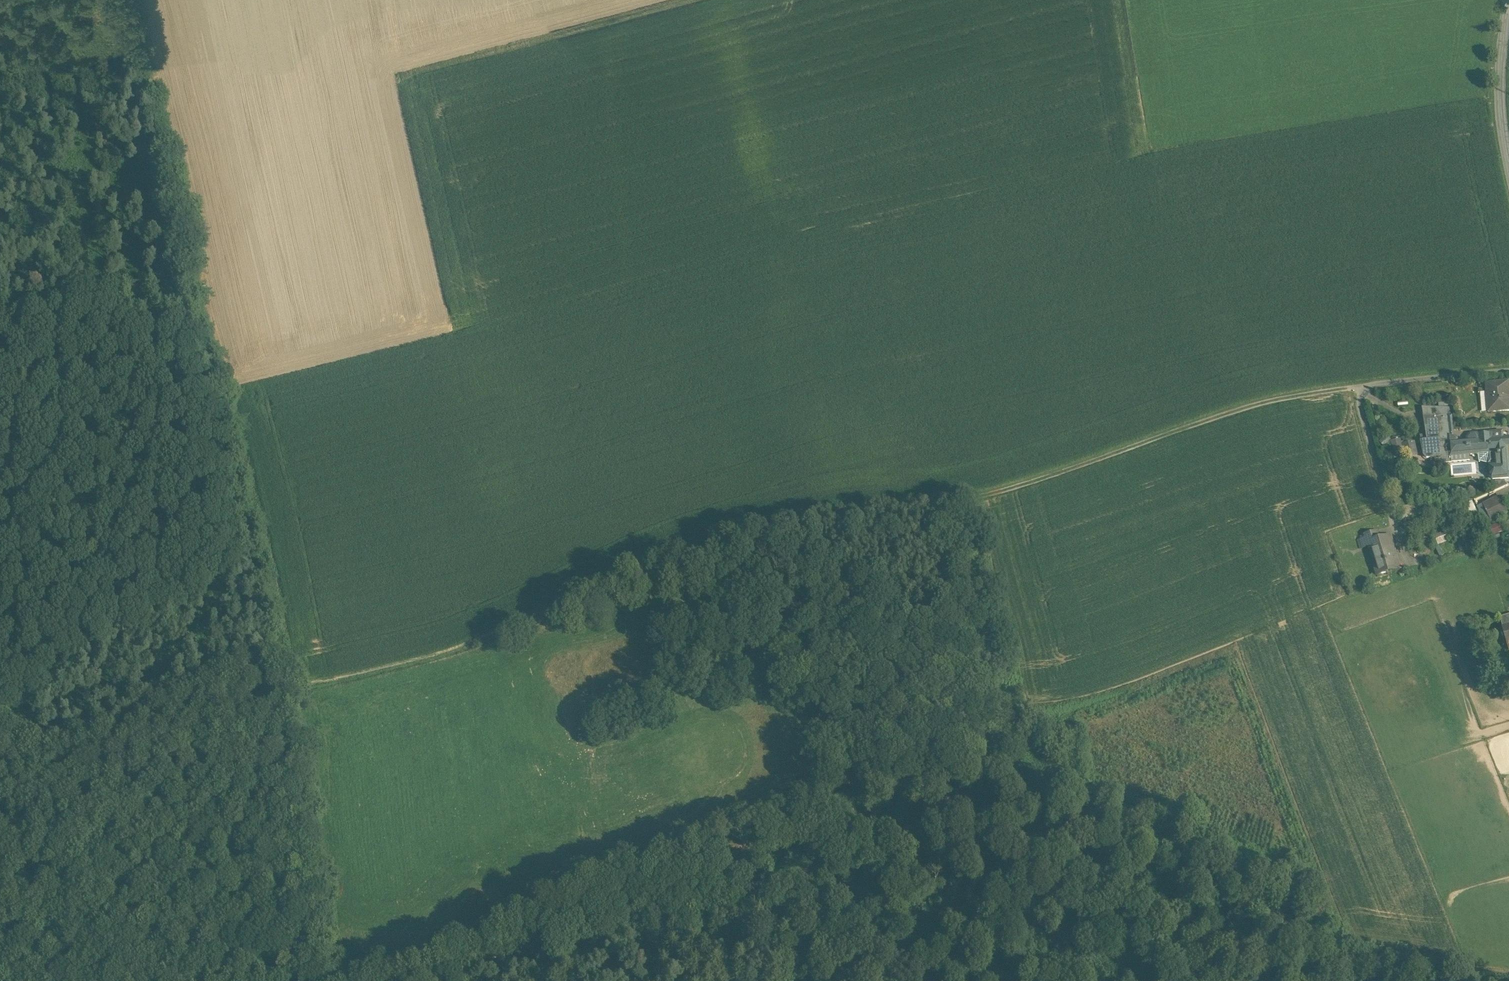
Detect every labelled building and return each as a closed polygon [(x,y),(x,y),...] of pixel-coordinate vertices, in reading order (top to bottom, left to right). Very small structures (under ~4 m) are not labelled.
[(1486,384),(1487,394),(1492,393),(1494,412),(1508,410),(1508,389),(1508,382),(1486,384)] [(1423,409),(1427,435),(1428,441),(1439,440),(1451,438),(1449,418),(1448,412),(1448,410),(1423,409)] [(1454,436),(1453,418),(1449,418),(1451,438),(1451,444),(1467,443),(1467,442),(1467,441),(1458,442),(1458,439),(1454,436)] [(1508,479),(1508,473),(1506,447),(1508,447),(1508,438),(1505,439),(1501,439),(1500,433),(1475,435),(1475,441),(1467,442),(1467,443),(1451,444),(1453,457),(1479,454),(1481,454),(1483,451),(1487,451),(1490,453),(1491,462),(1489,465),(1490,477),(1492,480),(1508,479)] [(1387,436),(1380,443),(1384,448),(1392,441),(1387,436)] [(1451,438),(1439,440),(1441,458),(1453,457),(1451,444),(1451,438)] [(1400,440),(1391,443),(1394,452),(1403,450),(1400,440)] [(1415,440),(1402,443),(1405,459),(1418,456),(1415,440)] [(1427,459),(1441,458),(1439,440),(1428,441),(1421,441),(1424,456),(1427,459)] [(1479,454),(1480,462),(1489,465),(1491,462),(1490,453),(1487,451),(1483,451),(1481,454),(1479,454)] [(1499,498),(1484,505),(1491,522),(1508,514),(1499,498)] [(1472,503),(1465,507),(1474,524),(1481,521),(1472,503)] [(1448,532),(1434,538),(1438,547),(1452,541),(1448,532)] [(1367,541),(1369,548),(1372,547),(1371,544),(1379,541),(1377,534),(1366,537),(1367,541)] [(1393,545),(1390,538),(1379,541),(1371,544),(1372,547),(1377,565),(1375,565),(1378,577),(1400,571),(1395,555),(1396,554),(1393,545)] [(1369,548),(1367,541),(1359,543),(1361,550),(1369,548)] [(1508,629),(1508,617),(1501,620),(1504,630),(1508,629)]
